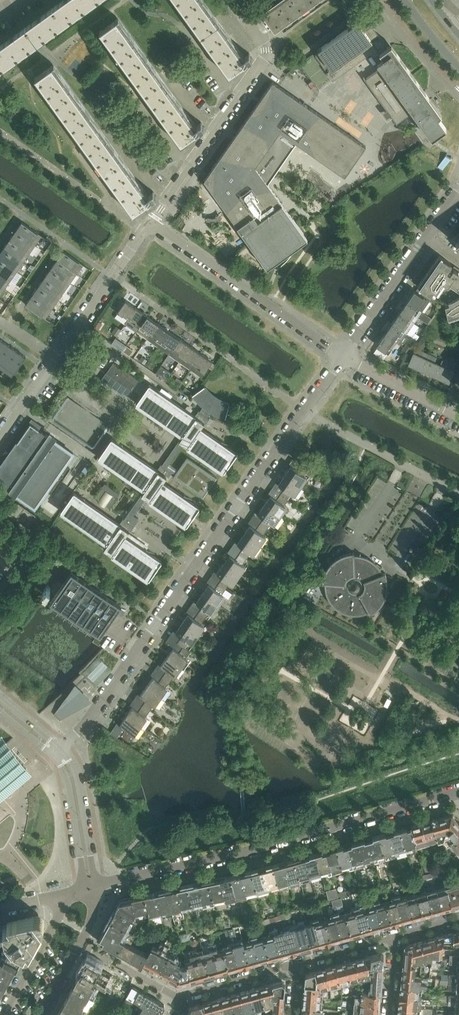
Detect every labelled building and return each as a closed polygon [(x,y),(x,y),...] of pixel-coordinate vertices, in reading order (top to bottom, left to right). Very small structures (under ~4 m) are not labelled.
[(52,7),(64,24),(91,5),(88,0),(63,0),(52,7)] [(231,76),(239,69),(238,69),(238,68),(246,63),(253,58),(249,53),(242,58),(201,0),(175,0),(229,75),(230,74),(231,75),(230,76),(231,76)] [(267,10),(263,13),(275,30),(316,0),(281,0),(267,10)] [(64,24),(52,7),(25,27),(38,44),(64,24)] [(182,145),(183,145),(191,138),(190,137),(205,127),(201,122),(196,125),(196,126),(194,127),(117,19),(100,31),(181,144),(182,143),(183,144),(182,145)] [(315,56),(326,71),(327,73),(333,80),(370,53),(381,68),(366,79),(397,123),(413,111),(431,137),(432,139),(446,129),(438,118),(442,114),(391,44),(387,47),(387,48),(386,48),(385,49),(380,52),(365,31),(369,27),(372,26),(371,24),(370,24),(363,29),(358,21),(318,50),(320,53),(316,55),(315,56)] [(11,63),(38,44),(25,27),(0,45),(0,48),(11,63)] [(11,63),(0,48),(0,71),(11,63)] [(134,214),(135,214),(143,207),(142,206),(157,196),(153,191),(148,195),(146,196),(52,66),(35,78),(133,213),(134,212),(135,214),(134,214)] [(217,161),(204,180),(222,204),(225,210),(228,213),(250,244),(257,253),(264,263),(267,268),(283,257),(291,251),(308,239),(304,234),(289,214),(283,205),(268,184),(295,145),(297,143),(298,144),(345,177),(366,147),(309,107),(298,100),(273,82),(245,122),(232,141),(217,161)] [(437,167),(443,171),(452,156),(451,156),(450,158),(446,155),(448,154),(447,153),(437,167)] [(16,231),(36,245),(42,236),(22,222),(16,231)] [(36,245),(16,231),(10,240),(30,254),(36,245)] [(10,240),(3,249),(23,263),(30,254),(10,240)] [(17,271),(23,263),(3,249),(0,253),(0,259),(17,271)] [(57,260),(77,274),(83,264),(63,251),(57,260)] [(418,286),(419,286),(431,295),(432,293),(434,290),(436,291),(436,292),(438,293),(445,283),(458,293),(458,271),(453,267),(452,268),(450,267),(452,264),(439,255),(418,286)] [(11,280),(17,271),(0,259),(0,272),(11,280)] [(51,269),(71,283),(77,274),(57,260),(51,269)] [(45,278),(65,291),(71,283),(51,269),(45,278)] [(5,289),(11,280),(0,272),(0,285),(5,289)] [(65,291),(45,278),(38,286),(58,300),(65,291)] [(58,300),(38,286),(32,295),(52,309),(58,300)] [(407,301),(419,310),(423,313),(431,301),(436,305),(437,302),(418,288),(416,291),(415,290),(407,301)] [(52,309),(32,295),(26,304),(46,318),(52,309)] [(458,298),(457,299),(454,300),(452,301),(449,303),(449,305),(446,307),(445,307),(448,320),(449,322),(450,322),(458,319),(458,298)] [(117,312),(128,319),(136,308),(126,300),(117,312)] [(412,320),(419,310),(407,301),(400,312),(412,320)] [(147,315),(136,308),(128,319),(139,327),(147,315)] [(400,312),(392,323),(404,332),(407,334),(414,323),(411,321),(412,320),(400,312)] [(147,315),(139,327),(149,334),(158,323),(147,315)] [(158,323),(149,334),(160,342),(169,330),(158,323)] [(392,323),(384,334),(396,342),(400,344),(407,334),(404,332),(392,323)] [(112,332),(117,336),(122,330),(116,326),(112,332)] [(160,342),(171,350),(179,338),(169,330),(160,342)] [(396,342),(384,334),(377,345),(389,353),(396,342)] [(179,338),(171,350),(182,357),(190,346),(179,338)] [(11,346),(3,341),(0,346),(0,362),(11,346)] [(116,346),(123,351),(126,346),(119,341),(116,346)] [(402,352),(408,355),(413,344),(408,341),(402,352)] [(5,371),(18,352),(11,346),(0,362),(0,368),(5,371)] [(126,346),(123,351),(131,355),(134,351),(126,346)] [(201,353),(190,346),(182,357),(193,365),(201,353)] [(409,362),(423,369),(427,359),(422,357),(423,355),(422,355),(423,352),(416,348),(409,362)] [(18,352),(5,371),(12,377),(26,357),(18,352)] [(201,353),(193,365),(204,373),(213,361),(201,353)] [(423,369),(436,375),(440,365),(435,363),(435,362),(435,361),(437,358),(429,354),(427,359),(423,369)] [(443,360),(440,365),(436,375),(449,381),(454,371),(448,368),(450,363),(443,360)] [(106,373),(132,391),(139,380),(114,362),(106,373)] [(161,366),(156,374),(166,381),(172,373),(161,366)] [(177,378),(172,385),(177,389),(182,381),(177,378)] [(207,417),(211,411),(214,413),(218,415),(222,416),(226,417),(230,404),(227,403),(223,401),(219,400),(216,397),(213,395),(210,393),(207,390),(204,386),(193,394),(195,397),(198,401),(201,404),(204,406),(200,412),(199,411),(195,415),(196,416),(191,413),(149,385),(150,384),(149,384),(139,398),(136,402),(137,403),(137,402),(137,403),(138,402),(143,405),(142,406),(143,405),(148,408),(147,409),(147,410),(148,409),(153,412),(152,413),(153,413),(153,412),(158,415),(157,416),(158,417),(158,416),(163,419),(162,420),(163,420),(163,419),(168,423),(167,424),(168,424),(169,423),(173,426),(172,427),(173,428),(174,427),(178,430),(177,430),(178,431),(179,430),(183,433),(183,434),(179,440),(180,440),(162,465),(161,465),(158,469),(158,470),(112,439),(112,438),(111,438),(99,456),(100,456),(105,459),(104,460),(105,460),(105,459),(110,462),(109,463),(110,464),(110,463),(115,466),(115,467),(116,466),(120,469),(119,470),(120,471),(121,470),(125,473),(125,474),(126,473),(130,477),(130,478),(131,477),(135,480),(135,481),(136,480),(141,483),(140,484),(141,485),(141,484),(146,487),(145,488),(146,488),(142,494),(125,520),(123,519),(120,523),(121,524),(120,525),(74,492),(74,491),(61,511),(62,510),(62,511),(63,510),(67,513),(67,514),(68,514),(72,517),(72,518),(73,517),(78,520),(77,521),(78,521),(78,520),(83,524),(82,524),(83,525),(83,524),(88,527),(87,528),(88,528),(93,531),(92,531),(93,532),(93,531),(98,534),(97,535),(98,535),(103,538),(103,539),(104,538),(108,541),(108,542),(104,548),(112,554),(113,554),(114,553),(118,556),(118,557),(119,557),(123,560),(123,561),(124,560),(128,564),(128,565),(129,564),(134,567),(133,568),(134,568),(139,571),(138,571),(138,572),(139,571),(144,574),(143,575),(144,576),(144,575),(149,578),(148,579),(149,580),(162,561),(161,560),(161,561),(144,549),(125,536),(126,535),(125,535),(128,531),(129,531),(129,530),(131,531),(139,520),(133,515),(146,497),(150,500),(151,500),(151,499),(156,502),(155,503),(156,504),(156,503),(161,506),(160,507),(161,507),(161,506),(166,510),(166,511),(167,510),(171,513),(171,514),(171,515),(172,514),(176,517),(176,518),(177,517),(181,520),(181,521),(182,521),(185,523),(186,524),(186,525),(187,525),(200,507),(199,506),(199,507),(163,482),(164,481),(163,480),(166,476),(167,477),(167,476),(169,477),(172,472),(166,468),(183,443),(187,446),(188,445),(188,446),(189,445),(193,448),(193,449),(194,449),(198,452),(198,453),(199,452),(203,455),(203,456),(204,455),(209,459),(208,459),(209,460),(209,459),(213,462),(213,463),(214,463),(219,466),(218,467),(219,467),(219,466),(224,469),(224,470),(224,471),(237,453),(237,452),(236,453),(213,437),(200,428),(204,422),(206,423),(209,418),(207,417)] [(185,387),(182,392),(190,397),(193,392),(185,387)] [(0,468),(0,483),(10,490),(8,493),(14,497),(16,494),(35,508),(48,490),(52,493),(52,494),(71,467),(70,467),(70,468),(65,464),(74,453),(54,439),(53,441),(48,437),(49,435),(31,423),(18,442),(0,468)] [(204,497),(217,478),(217,477),(188,457),(186,457),(173,476),(173,477),(202,497),(204,497)] [(285,476),(299,486),(306,476),(291,466),(285,476)] [(285,476),(275,490),(287,499),(291,493),(293,495),(299,486),(285,476)] [(99,502),(106,505),(112,494),(105,490),(99,502)] [(264,505),(279,515),(285,506),(284,505),(287,499),(275,490),(264,505)] [(10,515),(28,528),(37,516),(18,503),(10,515)] [(264,505),(254,520),(267,529),(271,523),(273,524),(279,515),(264,505)] [(244,535),(258,545),(265,535),(263,534),(267,529),(254,520),(244,535)] [(258,545),(244,535),(233,550),(246,559),(250,552),(252,554),(258,545)] [(233,550),(223,565),(237,575),(244,565),(242,564),(246,559),(233,550)] [(334,560),(331,563),(329,566),(327,569),(325,572),(324,576),(323,580),(322,583),(327,584),(327,585),(328,588),(328,591),(329,593),(330,596),(331,598),(332,601),(334,603),(336,605),(338,607),(340,608),(342,610),(345,611),(348,612),(350,613),(353,613),(356,613),(359,613),(361,612),(364,612),(368,610),(370,614),(372,613),(374,612),(376,610),(378,609),(380,607),(381,605),(382,603),(384,601),(385,599),(386,596),(387,593),(387,590),(388,588),(388,586),(388,584),(388,581),(385,573),(383,573),(383,574),(381,571),(380,568),(378,569),(376,569),(375,569),(373,569),(370,569),(369,568),(365,566),(364,565),(362,563),(361,560),(361,559),(361,558),(360,556),(357,555),(354,555),(354,552),(347,554),(345,554),(343,555),(340,556),(337,558),(334,560)] [(237,575),(223,565),(213,579),(225,588),(229,582),(231,583),(237,575)] [(97,634),(98,635),(101,637),(122,606),(119,605),(69,570),(64,577),(67,578),(50,602),(85,626),(97,634)] [(203,594),(217,604),(224,594),(222,593),(225,588),(213,579),(203,594)] [(192,609),(205,617),(209,611),(211,613),(217,604),(203,594),(192,609)] [(192,609),(182,624),(196,634),(203,624),(201,623),(205,617),(192,609)] [(185,648),(190,651),(185,647),(189,641),(190,643),(196,634),(182,624),(176,632),(182,636),(177,643),(183,647),(183,646),(185,648)] [(167,657),(182,667),(188,658),(186,656),(190,651),(185,648),(183,646),(183,647),(177,643),(167,657)] [(157,672),(169,681),(174,675),(175,676),(182,667),(167,657),(157,672)] [(146,687),(161,697),(168,687),(166,686),(169,681),(157,672),(146,687)] [(54,714),(60,720),(92,700),(76,682),(54,714)] [(146,687),(136,702),(148,711),(153,704),(155,706),(161,697),(146,687)] [(126,717),(140,727),(147,717),(145,716),(148,711),(136,702),(126,717)] [(140,727),(126,717),(120,725),(117,723),(113,729),(129,740),(133,734),(134,735),(140,727)] [(2,790),(5,787),(16,777),(26,768),(7,744),(8,743),(7,742),(0,748),(0,791),(2,790)] [(447,845),(458,835),(458,822),(453,815),(453,816),(450,815),(432,820),(437,841),(438,842),(443,841),(447,845)] [(432,820),(422,823),(428,844),(437,841),(432,820)] [(411,826),(417,847),(428,844),(422,823),(411,826)] [(400,829),(406,850),(417,847),(411,826),(400,829)] [(406,850),(400,829),(390,832),(396,853),(406,850)] [(379,835),(385,856),(396,853),(390,832),(379,835)] [(369,838),(375,859),(385,856),(379,835),(369,838)] [(456,852),(458,850),(458,835),(447,845),(448,844),(456,852)] [(369,838),(358,841),(364,862),(375,859),(369,838)] [(358,841),(347,844),(353,865),(364,862),(358,841)] [(347,844),(337,847),(343,868),(353,865),(347,844)] [(326,850),(332,871),(343,868),(337,847),(326,850)] [(326,850),(316,853),(321,873),(322,874),(332,871),(326,850)] [(321,873),(316,853),(305,856),(311,876),(321,873)] [(311,876),(305,856),(295,859),(300,879),(311,876)] [(284,862),(290,884),(301,881),(300,879),(295,859),(284,862)] [(284,862),(273,865),(280,887),(290,884),(284,862)] [(280,887),(273,865),(263,868),(269,890),(280,887)] [(424,867),(426,873),(434,871),(432,865),(424,867)] [(269,890),(263,868),(252,871),(258,893),(269,890)] [(252,871),(242,873),(248,895),(258,893),(252,871)] [(242,873),(231,875),(237,898),(248,895),(242,873)] [(231,875),(220,878),(226,900),(237,898),(231,875)] [(210,880),(216,902),(226,900),(220,878),(210,880)] [(199,883),(205,905),(216,902),(210,880),(199,883)] [(199,883),(188,885),(195,907),(205,905),(199,883)] [(457,884),(447,886),(453,907),(458,906),(458,891),(457,884)] [(178,887),(184,909),(195,907),(188,885),(178,887)] [(437,889),(443,910),(453,907),(447,886),(437,889)] [(184,909),(178,887),(167,890),(173,912),(184,909)] [(443,910),(437,889),(428,892),(434,913),(443,910)] [(173,912),(167,890),(156,892),(162,914),(173,912)] [(145,894),(151,912),(152,917),(162,914),(156,892),(145,894)] [(428,892),(418,894),(424,915),(434,913),(428,892)] [(115,909),(138,922),(142,914),(151,912),(145,894),(121,900),(115,909)] [(408,897),(414,918),(424,915),(418,894),(408,897)] [(367,907),(373,930),(383,927),(376,901),(376,902),(373,895),(369,897),(371,903),(372,903),(373,905),(367,907)] [(400,895),(396,896),(404,921),(414,918),(408,897),(407,895),(400,897),(400,895)] [(387,901),(394,924),(404,921),(396,896),(392,897),(393,899),(387,901)] [(307,899),(309,906),(315,904),(313,897),(307,899)] [(376,901),(383,927),(394,924),(387,901),(381,903),(380,900),(376,901)] [(333,906),(335,913),(343,938),(353,935),(347,912),(340,914),(340,912),(338,912),(337,905),(333,906)] [(356,907),(363,933),(373,930),(367,907),(361,908),(360,906),(356,907)] [(352,911),(347,912),(353,935),(363,933),(356,907),(352,908),(352,911)] [(115,909),(110,918),(133,931),(138,922),(115,909)] [(316,910),(313,911),(323,944),(332,941),(326,918),(320,920),(319,918),(318,918),(317,916),(320,916),(318,910),(316,911),(316,910)] [(312,922),(306,924),(312,947),(323,944),(313,911),(312,911),(313,913),(309,914),(312,922)] [(332,917),(326,918),(332,941),(343,938),(335,913),(331,914),(332,917)] [(7,943),(24,952),(27,946),(29,950),(42,926),(34,915),(7,921),(10,924),(3,926),(7,943)] [(110,918),(104,929),(127,942),(127,941),(133,931),(110,918)] [(299,923),(295,924),(302,950),(312,947),(306,924),(300,926),(299,923)] [(285,930),(292,953),(302,950),(295,924),(291,926),(291,928),(285,930)] [(98,941),(123,954),(130,943),(127,941),(127,942),(104,929),(98,941)] [(278,929),(274,930),(281,955),(292,953),(285,930),(279,931),(278,929)] [(265,936),(271,958),(281,955),(274,930),(270,931),(270,934),(265,936)] [(457,940),(458,940),(458,931),(444,935),(444,940),(457,940)] [(258,935),(254,936),(261,961),(271,958),(265,936),(258,937),(258,935)] [(444,935),(433,938),(431,960),(436,960),(435,966),(442,966),(444,940),(444,935)] [(244,941),(251,964),(261,961),(254,936),(249,937),(250,940),(244,941)] [(423,941),(422,963),(426,963),(426,960),(431,960),(433,938),(423,941)] [(233,942),(240,967),(251,964),(244,941),(238,943),(237,941),(233,942)] [(422,963),(423,941),(413,943),(411,965),(416,965),(416,962),(422,963)] [(149,954),(143,965),(152,970),(166,944),(162,942),(158,948),(154,945),(149,954)] [(225,950),(231,970),(240,967),(233,942),(229,943),(229,946),(224,947),(225,950)] [(0,958),(16,967),(24,952),(7,943),(3,946),(6,947),(0,958)] [(123,954),(131,958),(137,947),(130,943),(123,954)] [(405,947),(402,975),(415,976),(416,965),(411,965),(413,943),(406,945),(405,947)] [(166,944),(152,970),(160,975),(171,955),(166,952),(169,946),(166,944)] [(217,944),(213,945),(221,973),(231,970),(225,950),(219,952),(217,944)] [(206,955),(211,975),(221,973),(213,945),(209,946),(211,954),(206,955)] [(131,958),(143,965),(149,954),(137,947),(131,958)] [(194,950),(202,978),(211,975),(206,955),(200,957),(198,949),(194,950)] [(188,966),(192,981),(202,978),(194,950),(190,951),(192,959),(187,961),(188,966)] [(365,957),(370,974),(382,975),(384,955),(381,953),(365,957)] [(160,975),(169,979),(179,961),(180,959),(179,956),(177,955),(176,957),(171,955),(160,975)] [(365,957),(356,960),(361,980),(367,978),(371,978),(370,974),(365,957)] [(10,977),(16,967),(0,958),(0,972),(10,977)] [(458,969),(458,959),(450,958),(450,963),(458,963),(458,969)] [(345,963),(351,983),(361,980),(356,960),(345,963)] [(182,962),(179,961),(169,979),(178,985),(192,981),(188,966),(185,967),(181,965),(182,962)] [(336,965),(341,985),(351,983),(345,963),(336,965)] [(341,985),(336,965),(326,968),(332,988),(341,985)] [(332,988),(326,968),(316,971),(322,991),(332,988)] [(458,979),(458,969),(457,975),(450,974),(450,979),(458,979)] [(322,991),(316,971),(306,974),(303,1006),(320,1008),(322,991)] [(4,988),(10,977),(0,972),(0,985),(4,988)] [(74,984),(94,995),(100,985),(94,981),(80,973),(74,984)] [(382,975),(370,974),(371,978),(370,987),(369,987),(369,992),(380,993),(381,993),(382,975)] [(106,999),(110,1001),(121,980),(111,975),(104,987),(111,990),(106,999)] [(415,976),(402,975),(401,985),(423,987),(427,987),(427,983),(423,982),(424,977),(415,976)] [(450,979),(450,980),(440,979),(440,984),(450,985),(450,983),(457,984),(457,989),(458,990),(458,979),(450,979)] [(121,980),(110,1001),(119,1007),(131,985),(121,980)] [(272,1014),(282,1014),(285,983),(282,980),(269,984),(275,1005),(273,1005),(272,1014)] [(74,984),(68,994),(89,1005),(94,995),(74,984)] [(269,984),(259,987),(265,1007),(273,1005),(275,1005),(269,984)] [(400,995),(422,997),(423,987),(401,985),(400,995)] [(144,1006),(159,1014),(161,1011),(163,1010),(165,1006),(165,1004),(132,986),(131,989),(127,996),(124,1000),(131,1004),(134,1000),(135,997),(142,1000),(139,1004),(144,1006)] [(249,990),(255,1010),(265,1007),(259,987),(249,990)] [(458,1000),(458,990),(457,989),(457,996),(439,995),(439,999),(449,1000),(458,1000)] [(255,1010),(249,990),(240,992),(246,1013),(255,1010)] [(354,1001),(379,1003),(379,999),(380,998),(381,995),(380,993),(369,992),(360,991),(350,996),(350,1001),(354,1001)] [(236,1014),(238,1014),(246,1013),(240,992),(230,995),(236,1014)] [(63,1005),(81,1014),(83,1014),(89,1005),(68,994),(63,1005)] [(226,1014),(236,1014),(230,995),(221,998),(226,1014)] [(400,995),(400,1005),(421,1007),(422,997),(400,995)] [(211,1000),(215,1014),(226,1014),(221,998),(211,1000)] [(456,1010),(458,1010),(458,1000),(449,1000),(439,999),(438,1004),(439,1004),(439,1002),(441,1002),(440,1004),(456,1004),(456,1010)] [(203,1014),(215,1014),(211,1000),(199,1004),(202,1014),(203,1014)] [(379,1003),(354,1001),(354,1011),(378,1013),(378,1009),(380,1007),(380,1005),(379,1004),(379,1003)] [(187,1014),(203,1014),(202,1014),(199,1004),(192,1006),(187,1014)] [(57,1014),(81,1014),(63,1005),(57,1014)] [(400,1005),(399,1014),(402,1014),(421,1014),(421,1007),(400,1005)] [(159,1014),(144,1006),(139,1014),(158,1014),(159,1014)] [(323,1014),(324,1008),(320,1008),(303,1006),(302,1014),(331,1014),(323,1014)]
